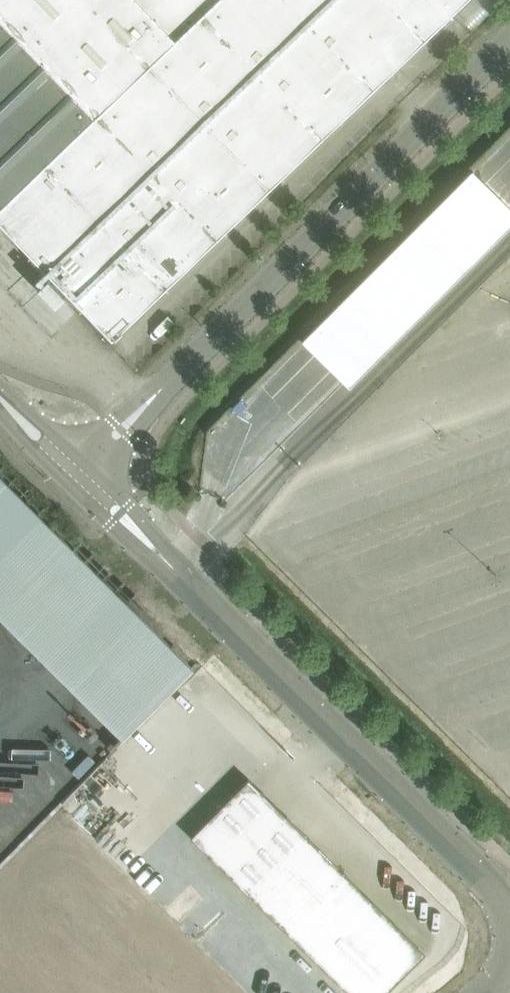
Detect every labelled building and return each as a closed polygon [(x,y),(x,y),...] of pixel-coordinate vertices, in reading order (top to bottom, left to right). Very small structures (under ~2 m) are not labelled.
[(112,339),(465,0),(0,0),(0,222),(112,339)] [(500,0),(470,0),(462,7),(477,22),(500,0)] [(469,168),(298,340),(310,352),(342,384),(509,215),(509,208),(481,179),(469,168)] [(189,666),(0,476),(0,618),(118,737),(189,666)] [(192,837),(349,992),(385,992),(425,953),(249,779),(192,837)]
